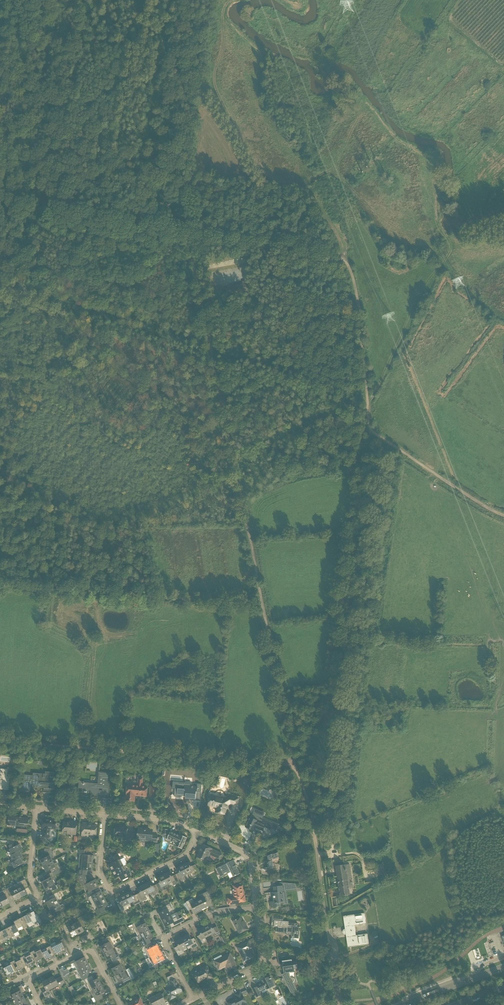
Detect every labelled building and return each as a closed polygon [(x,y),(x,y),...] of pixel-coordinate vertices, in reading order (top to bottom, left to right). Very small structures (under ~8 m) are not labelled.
[(150,190),(148,199),(156,200),(158,191),(150,190)] [(251,282),(233,286),(235,294),(253,290),(251,282)] [(0,776),(0,787),(8,788),(9,777),(6,777),(7,770),(3,769),(2,776),(0,776)] [(23,775),(22,785),(22,790),(31,790),(31,787),(43,788),(43,793),(49,793),(50,789),(53,790),(54,772),(45,772),(45,774),(32,773),(32,776),(23,775)] [(82,792),(91,793),(95,793),(94,797),(107,798),(110,773),(99,772),(98,784),(83,783),(83,782),(79,782),(78,788),(82,788),(82,792)] [(175,790),(174,797),(182,798),(182,796),(190,796),(190,799),(195,799),(196,792),(201,792),(202,784),(198,784),(197,787),(191,787),(192,785),(185,784),(179,784),(178,789),(178,790),(175,790)] [(127,785),(127,789),(126,794),(127,794),(127,800),(134,801),(135,795),(146,796),(147,787),(127,785)] [(211,796),(210,800),(208,805),(217,807),(216,812),(225,814),(227,804),(231,803),(237,804),(239,798),(229,796),(224,799),(211,796)] [(248,823),(246,827),(253,831),(255,827),(257,828),(263,831),(266,825),(277,830),(279,825),(261,818),(262,817),(255,814),(253,818),(250,817),(248,823)] [(16,832),(22,833),(27,833),(28,818),(21,817),(19,817),(8,816),(7,825),(8,826),(10,826),(15,826),(15,825),(17,825),(16,832)] [(42,819),(41,829),(43,829),(43,837),(48,838),(49,828),(55,829),(58,829),(59,823),(55,823),(56,820),(42,819)] [(63,822),(62,827),(62,832),(67,833),(67,834),(75,835),(76,822),(71,822),(71,823),(63,822)] [(81,834),(91,835),(96,835),(96,826),(87,825),(87,823),(82,823),(81,834)] [(123,840),(124,840),(131,841),(131,833),(127,832),(128,827),(122,826),(122,828),(116,827),(115,836),(123,837),(123,840)] [(138,828),(138,833),(137,838),(145,839),(145,841),(152,841),(152,842),(157,843),(158,836),(152,835),(153,830),(144,829),(138,828)] [(169,836),(167,840),(170,841),(170,842),(171,844),(174,846),(174,845),(178,847),(182,849),(187,838),(180,835),(179,836),(174,834),(175,833),(171,831),(169,836)] [(10,856),(12,859),(21,854),(19,851),(22,850),(19,844),(14,846),(13,844),(10,845),(8,846),(10,849),(9,849),(11,855),(10,856)] [(200,851),(197,857),(202,859),(207,861),(209,857),(210,854),(220,859),(222,854),(212,850),(212,849),(202,844),(199,850),(200,851)] [(43,858),(40,860),(43,866),(52,861),(51,859),(54,857),(51,851),(50,849),(44,849),(44,854),(46,857),(44,858),(43,858)] [(80,850),(79,862),(92,863),(93,856),(88,855),(88,850),(80,850)] [(267,872),(272,873),(274,873),(274,868),(276,867),(275,863),(274,861),(279,859),(278,852),(273,855),(272,854),(268,856),(269,862),(267,863),(268,867),(266,868),(267,872)] [(21,854),(12,859),(13,862),(11,863),(14,868),(22,864),(20,859),(22,857),(21,854)] [(113,863),(109,865),(112,872),(124,866),(118,855),(115,856),(111,858),(113,863)] [(229,862),(216,869),(220,877),(224,875),(223,873),(230,870),(230,871),(231,873),(233,877),(235,876),(239,874),(235,866),(236,866),(234,860),(229,862)] [(50,870),(51,873),(52,872),(52,873),(60,869),(57,862),(54,864),(52,861),(43,866),(46,872),(50,870)] [(187,863),(183,864),(188,874),(191,872),(193,876),(200,873),(196,866),(193,867),(190,861),(187,863)] [(79,862),(78,875),(86,875),(87,870),(91,871),(92,863),(79,862)] [(383,863),(374,866),(375,869),(377,876),(386,873),(385,869),(385,870),(383,863)] [(180,874),(177,876),(180,882),(186,879),(184,875),(188,874),(183,864),(179,866),(180,867),(177,868),(180,874)] [(349,864),(336,866),(340,896),(350,895),(349,889),(353,888),(349,864)] [(124,866),(112,872),(115,878),(120,876),(122,881),(130,877),(124,866)] [(167,873),(164,874),(168,883),(172,882),(174,886),(180,882),(177,876),(174,877),(171,871),(168,873),(167,873)] [(45,880),(41,882),(44,888),(54,883),(52,880),(55,879),(52,873),(52,872),(51,873),(45,876),(46,879),(45,880)] [(161,877),(157,878),(160,884),(157,886),(161,892),(167,889),(165,885),(168,883),(164,874),(160,876),(161,877)] [(77,876),(86,893),(94,889),(98,887),(95,880),(90,882),(88,878),(87,878),(86,875),(78,875),(77,876)] [(20,882),(14,885),(20,897),(21,897),(24,896),(23,895),(26,894),(27,894),(24,889),(24,888),(28,886),(25,880),(20,882)] [(148,883),(145,885),(149,894),(152,892),(153,892),(155,895),(161,892),(157,886),(155,887),(152,882),(148,883)] [(51,892),(53,895),(57,892),(57,893),(61,891),(58,884),(55,886),(54,883),(44,888),(47,894),(51,892)] [(231,898),(232,904),(237,903),(237,902),(246,901),(245,896),(244,896),(242,886),(239,887),(238,884),(233,885),(234,890),(235,897),(231,898)] [(14,885),(5,890),(8,896),(11,895),(14,901),(14,900),(17,899),(20,898),(20,897),(14,885)] [(141,894),(138,896),(141,902),(147,899),(145,896),(149,894),(145,885),(141,886),(141,887),(138,888),(141,894)] [(283,886),(278,886),(273,887),(274,893),(272,893),(274,901),(270,902),(271,908),(280,907),(280,903),(283,902),(282,892),(284,892),(283,886)] [(86,893),(92,904),(104,898),(100,891),(96,893),(94,889),(86,893)] [(0,897),(0,902),(2,906),(3,906),(6,905),(5,905),(8,903),(9,903),(6,899),(6,898),(6,897),(8,896),(5,890),(0,892),(0,893),(2,896),(0,897)] [(129,893),(125,894),(130,903),(133,902),(135,905),(141,902),(138,896),(135,897),(132,891),(129,893)] [(49,900),(45,902),(48,908),(58,903),(57,901),(60,899),(57,893),(57,892),(53,895),(50,896),(51,899),(50,900),(49,900)] [(202,899),(198,901),(202,910),(203,910),(202,909),(209,906),(206,900),(209,899),(210,900),(206,892),(200,895),(202,899)] [(130,903),(125,894),(122,896),(122,897),(119,898),(121,904),(118,906),(122,912),(128,909),(127,907),(131,905),(130,903)] [(104,898),(92,904),(97,915),(105,911),(103,907),(107,905),(104,898)] [(202,910),(198,901),(194,902),(192,899),(186,902),(190,910),(190,908),(192,907),(195,913),(202,909),(202,910)] [(58,903),(48,908),(52,914),(56,912),(57,915),(66,910),(63,904),(60,906),(58,903)] [(162,920),(171,915),(169,912),(173,910),(170,904),(162,908),(163,907),(165,910),(159,913),(162,919),(162,920)] [(39,923),(41,922),(37,913),(35,914),(33,911),(31,913),(30,911),(25,913),(26,915),(23,916),(28,926),(29,927),(34,925),(33,923),(38,921),(39,923)] [(348,948),(353,947),(369,944),(367,934),(356,936),(354,926),(366,924),(364,913),(343,916),(345,927),(346,927),(346,929),(345,929),(344,929),(344,930),(343,930),(343,931),(343,932),(343,933),(343,934),(344,934),(344,935),(345,935),(346,935),(347,935),(347,937),(346,937),(348,948)] [(171,915),(162,920),(166,927),(170,924),(172,924),(173,926),(172,927),(180,923),(178,920),(177,919),(176,917),(173,919),(171,915)] [(13,922),(15,924),(17,929),(22,926),(23,928),(28,926),(23,916),(21,918),(20,916),(15,918),(16,920),(13,922)] [(76,923),(73,925),(78,934),(84,931),(82,927),(84,926),(80,917),(74,920),(76,923)] [(234,921),(236,926),(239,931),(238,931),(239,934),(247,930),(246,927),(247,927),(242,917),(234,921)] [(274,920),(274,927),(276,927),(276,932),(281,933),(291,934),(291,938),(299,939),(300,927),(297,927),(298,924),(294,923),(288,923),(288,922),(283,921),(279,921),(274,920)] [(140,921),(132,924),(135,929),(138,936),(149,930),(149,929),(147,926),(145,923),(142,925),(140,921)] [(78,934),(73,925),(70,926),(69,923),(62,926),(67,935),(70,933),(72,937),(78,934)] [(7,928),(5,929),(10,938),(15,936),(14,934),(18,932),(17,929),(15,924),(12,926),(11,924),(6,926),(7,928)] [(212,924),(205,927),(209,936),(213,934),(215,938),(221,934),(219,931),(217,926),(216,927),(217,928),(214,930),(214,928),(212,924)] [(197,936),(199,941),(201,944),(207,941),(205,938),(209,936),(205,927),(198,931),(200,935),(201,936),(198,938),(197,936)] [(5,941),(10,938),(9,936),(5,929),(2,931),(1,929),(0,929),(0,943),(5,941)] [(149,930),(138,936),(144,947),(151,943),(149,938),(152,937),(151,934),(150,930),(149,931),(149,930)] [(189,935),(182,938),(187,947),(190,945),(192,949),(198,946),(197,942),(194,938),(195,939),(192,941),(191,939),(189,935)] [(100,946),(104,953),(115,947),(109,936),(102,940),(104,945),(100,946)] [(175,948),(179,956),(183,954),(185,953),(183,949),(187,947),(182,938),(175,942),(178,946),(178,948),(176,949),(175,948)] [(56,945),(51,948),(55,955),(58,953),(59,955),(63,953),(62,951),(65,950),(65,949),(67,947),(63,940),(55,943),(56,945)] [(239,953),(242,958),(244,962),(252,958),(252,957),(250,952),(249,952),(248,950),(251,948),(248,942),(239,947),(241,952),(239,953)] [(151,943),(144,947),(150,958),(152,957),(160,952),(161,951),(159,948),(158,949),(157,946),(154,947),(152,944),(151,943)] [(41,950),(40,950),(44,957),(45,960),(48,958),(49,960),(54,958),(53,956),(55,955),(51,948),(50,946),(46,948),(45,947),(41,950)] [(111,958),(113,962),(121,959),(115,947),(104,953),(107,960),(111,958)] [(34,951),(29,953),(30,955),(34,962),(36,961),(37,963),(42,961),(41,959),(43,958),(44,957),(40,950),(39,948),(34,951)] [(25,955),(20,958),(20,960),(24,967),(26,966),(27,968),(32,966),(31,964),(34,962),(30,955),(29,953),(28,951),(24,953),(25,955)] [(152,957),(150,958),(152,962),(155,969),(158,967),(162,965),(160,961),(161,960),(164,959),(162,956),(163,955),(161,953),(160,952),(152,957)] [(215,961),(217,965),(219,970),(226,966),(228,970),(236,966),(230,954),(215,961)] [(287,956),(278,958),(279,965),(283,964),(284,974),(281,975),(292,996),(298,992),(294,983),(295,982),(295,981),(295,980),(295,979),(294,979),(294,978),(293,978),(289,978),(288,972),(294,971),(294,969),(298,968),(296,959),(288,960),(287,956)] [(73,963),(76,970),(88,964),(84,957),(80,959),(79,957),(70,962),(71,964),(73,963)] [(15,960),(10,963),(14,972),(17,971),(17,973),(22,970),(21,969),(24,967),(20,958),(19,958),(20,960),(16,962),(15,960)] [(112,969),(115,975),(126,970),(121,959),(113,962),(115,967),(112,969)] [(0,968),(4,977),(7,976),(8,978),(12,975),(11,973),(14,972),(10,963),(9,963),(10,965),(6,967),(5,965),(0,968)] [(76,970),(82,981),(90,977),(87,972),(91,971),(88,964),(76,970)] [(198,973),(193,975),(197,983),(207,978),(208,981),(213,978),(211,973),(207,966),(204,967),(202,969),(202,970),(198,973)] [(126,970),(115,975),(118,982),(122,980),(124,985),(129,982),(132,981),(129,976),(132,975),(129,968),(126,970)] [(172,987),(166,990),(168,995),(170,999),(171,999),(176,997),(175,995),(182,991),(178,984),(175,979),(173,975),(167,978),(169,982),(172,987)] [(54,976),(48,979),(52,988),(58,985),(59,987),(65,984),(61,977),(55,979),(54,976)] [(84,980),(90,991),(101,985),(98,978),(94,980),(92,976),(90,977),(82,981),(84,980)] [(253,989),(255,994),(257,997),(261,995),(259,992),(266,989),(267,990),(275,986),(270,977),(262,981),(263,982),(258,984),(259,986),(253,989)] [(52,988),(48,979),(41,982),(44,987),(40,988),(45,997),(51,994),(49,990),(52,988)] [(14,993),(11,995),(13,999),(14,1000),(17,999),(23,996),(22,993),(21,991),(20,991),(23,989),(21,985),(13,990),(14,993)] [(101,985),(90,991),(96,1002),(103,998),(101,994),(105,992),(101,985)] [(228,1003),(229,1004),(247,1004),(246,1003),(247,1003),(245,1000),(245,999),(243,995),(242,996),(240,992),(236,994),(238,998),(236,999),(232,1001),(231,1001),(228,1003)] [(149,999),(151,1003),(152,1004),(159,1004),(165,1002),(163,999),(163,998),(165,997),(163,993),(161,994),(160,993),(152,997),(149,999)] [(14,1000),(16,1004),(19,1004),(20,1004),(27,1004),(30,1003),(29,1000),(28,999),(26,1001),(25,999),(24,998),(23,996),(17,999),(14,1000)]
